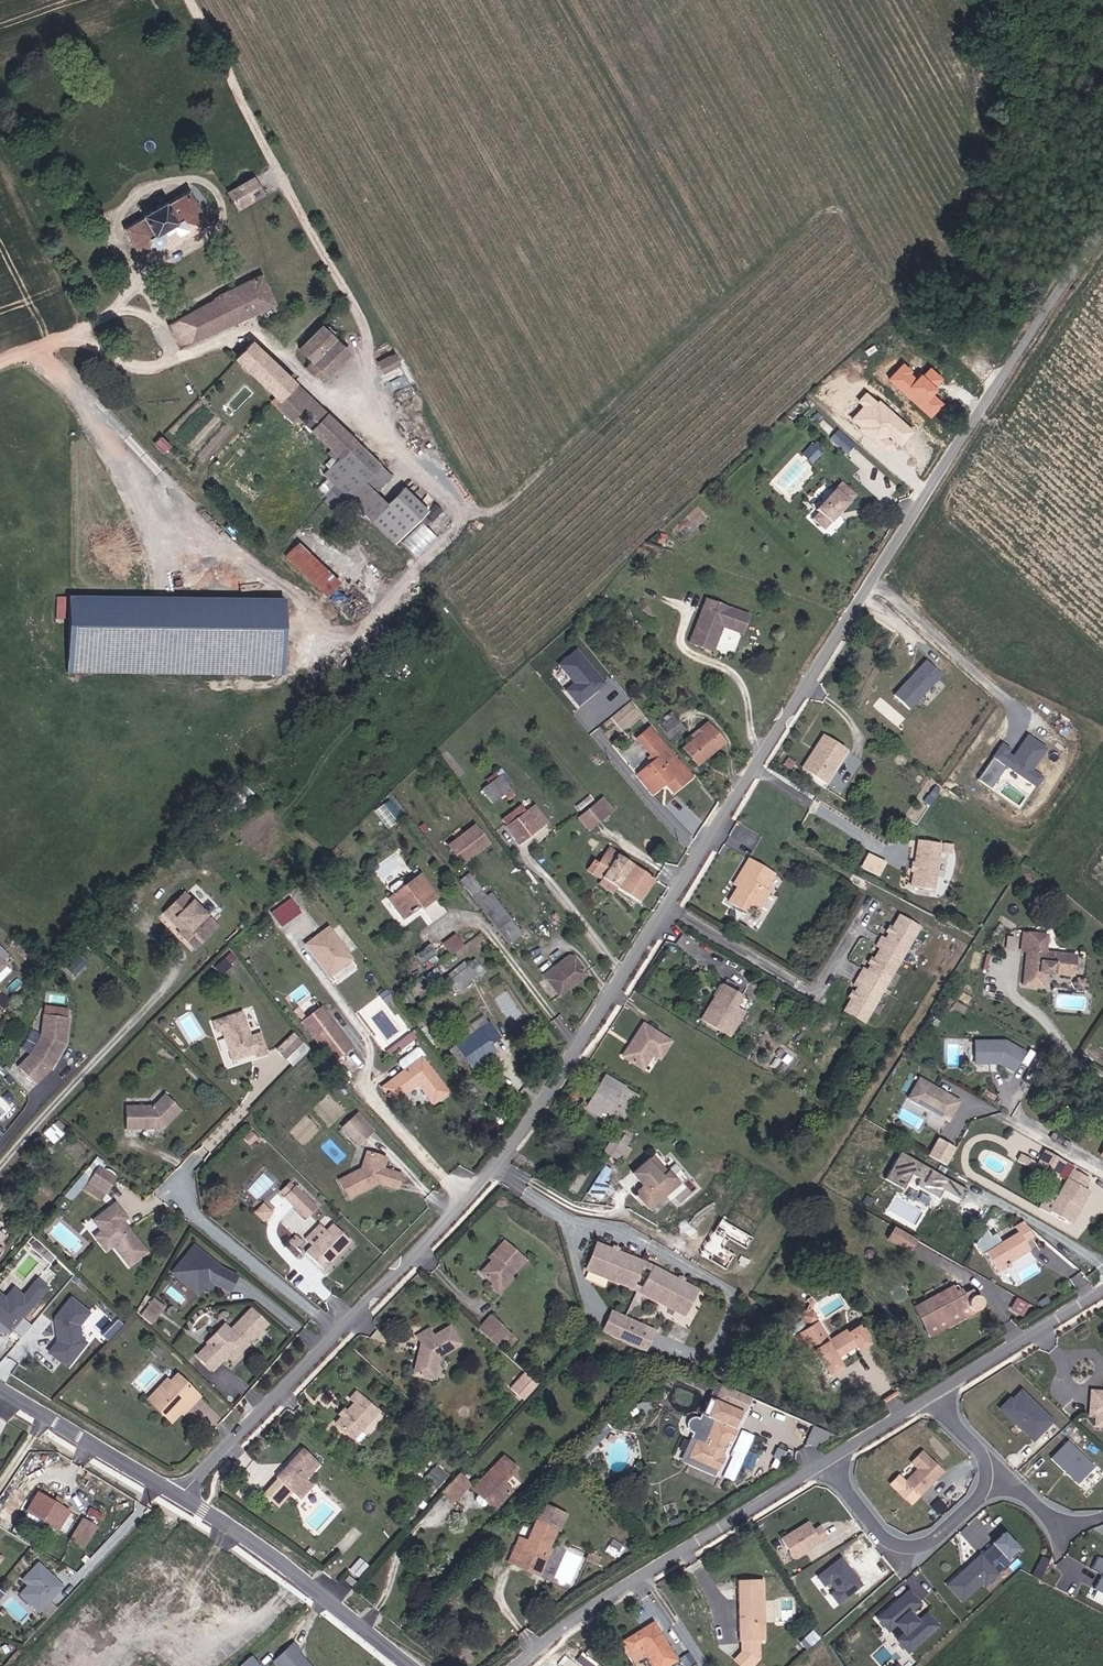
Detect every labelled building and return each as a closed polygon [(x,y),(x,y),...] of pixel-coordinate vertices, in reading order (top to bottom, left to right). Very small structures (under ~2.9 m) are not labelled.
[(257,174),(229,191),(240,210),(268,193),(257,174)] [(218,220),(202,184),(140,211),(154,246),(218,220)] [(276,307),(262,276),(218,293),(167,324),(177,348),(276,307)] [(320,372),(343,348),(316,322),(294,346),(320,372)] [(235,354),(291,407),(288,410),(310,431),(313,428),(352,467),(337,484),(361,506),(386,480),(392,473),(388,469),(384,465),(306,391),(252,339),(235,354)] [(395,351),(378,361),(386,374),(403,363),(395,351)] [(903,364),(888,381),(932,419),(945,404),(935,396),(941,390),(937,387),(944,379),(931,368),(924,376),(922,374),(919,377),(903,364)] [(915,432),(868,390),(858,402),(863,407),(851,420),(881,446),(890,436),(902,447),(915,432)] [(856,443),(840,428),(831,438),(847,452),(856,443)] [(824,455),(812,443),(801,454),(814,466),(824,455)] [(838,510),(842,506),(844,508),(858,494),(845,480),(819,506),(821,509),(815,515),(826,527),(840,512),(838,510)] [(438,534),(428,525),(443,510),(437,504),(402,539),(417,555),(438,534)] [(285,554),(327,597),(342,582),(301,539),(285,554)] [(286,599),(70,593),(68,675),(284,681),(286,599)] [(753,619),(747,616),(711,600),(692,642),(706,648),(715,652),(718,644),(726,628),(745,636),(753,619)] [(577,647),(558,664),(574,682),(566,689),(580,705),(607,682),(577,647)] [(927,660),(894,694),(912,711),(944,676),(927,660)] [(675,712),(662,722),(677,741),(682,737),(678,732),(686,726),(675,712)] [(665,779),(670,784),(665,788),(670,795),(682,786),(694,776),(683,760),(676,766),(661,746),(665,743),(651,724),(636,735),(649,752),(649,756),(652,760),(642,770),(654,787),(665,779)] [(700,731),(703,735),(687,749),(701,766),(725,744),(709,724),(700,731)] [(1049,747),(1029,733),(1014,755),(1007,750),(1009,748),(1002,743),(977,779),(992,789),(1008,766),(1037,786),(1044,776),(1034,769),(1049,747)] [(850,752),(845,749),(838,744),(827,736),(805,769),(820,779),(824,782),(828,785),(850,752)] [(492,802),(505,792),(510,798),(518,793),(512,786),(508,780),(512,778),(504,767),(480,785),(492,802)] [(400,799),(388,785),(382,790),(393,804),(400,799)] [(590,828),(611,814),(599,799),(580,814),(590,828)] [(537,805),(529,811),(524,804),(516,810),(503,820),(521,843),(549,821),(537,805)] [(448,843),(464,864),(493,843),(477,821),(448,843)] [(935,889),(941,840),(937,840),(921,840),(919,870),(917,887),(935,889)] [(608,849),(604,856),(596,863),(592,859),(588,864),(592,868),(595,873),(594,877),(614,894),(617,882),(644,896),(657,875),(608,849)] [(731,903),(741,908),(752,914),(755,909),(760,911),(770,892),(766,889),(775,874),(749,860),(735,886),(741,889),(739,893),(737,892),(731,903)] [(443,897),(425,871),(408,884),(405,879),(400,879),(393,885),(392,889),(395,894),(397,892),(391,897),(406,917),(420,908),(417,904),(424,900),(429,907),(443,897)] [(474,894),(509,941),(524,930),(495,892),(490,895),(483,886),(474,894)] [(165,912),(179,925),(188,933),(183,939),(187,942),(195,950),(217,926),(197,908),(182,894),(165,912)] [(903,958),(921,925),(901,914),(888,939),(884,937),(880,945),(884,947),(903,958)] [(330,925),(304,944),(328,976),(353,957),(330,925)] [(1049,931),(1039,930),(1024,928),(1022,949),(1029,950),(1024,985),(1043,988),(1045,976),(1054,977),(1055,974),(1075,977),(1078,958),(1046,954),(1047,944),(1049,931)] [(451,954),(464,944),(456,932),(443,942),(451,954)] [(443,955),(437,946),(426,955),(432,963),(443,955)] [(886,990),(903,958),(884,947),(871,971),(867,969),(862,977),(886,990)] [(223,973),(234,958),(227,953),(215,968),(223,973)] [(589,974),(572,954),(546,974),(562,997),(589,974)] [(82,973),(91,963),(84,957),(75,967),(82,973)] [(482,973),(474,962),(451,979),(460,989),(482,973)] [(8,963),(0,971),(0,982),(14,969),(8,963)] [(869,1022),(886,990),(862,977),(858,984),(863,987),(849,1011),(869,1022)] [(702,1020),(722,1031),(732,1036),(751,1001),(741,996),(721,984),(702,1020)] [(324,1004),(307,1018),(336,1057),(354,1044),(324,1004)] [(270,1051),(263,1032),(253,1036),(244,1011),(216,1022),(220,1031),(225,1029),(234,1052),(245,1057),(252,1054),(253,1050),(258,1049),(260,1056),(270,1051)] [(39,1045),(30,1057),(20,1071),(26,1077),(37,1087),(55,1066),(66,1043),(67,1036),(70,1017),(56,1015),(45,1013),(43,1027),(39,1045)] [(626,1057),(628,1058),(654,1072),(672,1039),(644,1023),(634,1042),(626,1057)] [(475,1035),(468,1028),(459,1035),(464,1041),(460,1044),(471,1059),(494,1042),(483,1028),(475,1035)] [(31,1029),(22,1049),(31,1053),(40,1033),(31,1029)] [(289,1056),(305,1041),(297,1033),(282,1048),(289,1056)] [(1026,1052),(1007,1041),(977,1040),(977,1062),(1001,1062),(1015,1070),(1026,1052)] [(467,1062),(471,1059),(460,1044),(456,1048),(467,1062)] [(1040,1067),(1047,1056),(1040,1052),(1033,1063),(1040,1067)] [(450,1093),(424,1059),(384,1088),(395,1102),(419,1083),(435,1104),(450,1093)] [(963,1101),(919,1076),(908,1095),(951,1120),(963,1101)] [(636,1095),(627,1090),(625,1095),(604,1084),(594,1102),(614,1113),(616,1110),(624,1115),(636,1095)] [(184,1114),(169,1097),(157,1109),(131,1106),(131,1131),(166,1131),(184,1114)] [(374,1129),(358,1111),(341,1126),(357,1144),(374,1129)] [(55,1123),(44,1132),(54,1142),(64,1133),(55,1123)] [(614,1130),(604,1151),(620,1159),(630,1138),(614,1130)] [(939,1136),(929,1154),(948,1164),(958,1146),(939,1136)] [(1021,1150),(1039,1160),(1045,1149),(1035,1143),(1034,1145),(1026,1141),(1021,1150)] [(402,1180),(387,1174),(385,1157),(384,1157),(363,1151),(359,1169),(339,1182),(347,1194),(350,1199),(366,1189),(366,1183),(398,1191),(402,1180)] [(970,1189),(904,1152),(888,1180),(905,1190),(914,1175),(923,1180),(919,1187),(940,1199),(945,1191),(963,1201),(970,1189)] [(111,1178),(121,1165),(105,1154),(95,1167),(111,1178)] [(681,1181),(671,1170),(669,1172),(654,1155),(635,1173),(646,1184),(641,1188),(642,1195),(652,1207),(681,1181)] [(589,1193),(601,1198),(615,1169),(603,1164),(589,1193)] [(1082,1212),(1093,1193),(1098,1184),(1092,1180),(1077,1172),(1052,1215),(1067,1224),(1073,1227),(1082,1212)] [(297,1183),(287,1194),(308,1213),(317,1203),(297,1183)] [(122,1213),(118,1209),(122,1205),(116,1199),(97,1217),(105,1227),(116,1240),(131,1258),(148,1244),(122,1213)] [(255,1211),(264,1220),(274,1211),(264,1202),(255,1211)] [(126,1210),(122,1205),(118,1209),(122,1213),(126,1210)] [(307,1235),(314,1242),(307,1249),(324,1266),(352,1239),(335,1221),(321,1235),(328,1227),(321,1220),(307,1235)] [(1027,1224),(1020,1228),(1023,1234),(988,1255),(1000,1275),(1012,1268),(1010,1264),(1033,1252),(1029,1245),(1037,1240),(1027,1224)] [(98,1233),(109,1245),(116,1240),(105,1227),(98,1233)] [(917,1239),(896,1227),(889,1239),(911,1251),(917,1239)] [(301,1237),(296,1233),(291,1238),(296,1243),(301,1237)] [(9,1246),(0,1238),(0,1258),(9,1246)] [(480,1274),(492,1287),(504,1286),(527,1262),(506,1240),(492,1255),(496,1258),(480,1274)] [(170,1272),(202,1296),(214,1280),(229,1292),(240,1277),(193,1242),(170,1272)] [(638,1287),(648,1261),(601,1244),(592,1269),(638,1287)] [(646,1290),(658,1266),(648,1261),(638,1287),(646,1290)] [(703,1288),(658,1266),(646,1290),(690,1312),(703,1288)] [(14,1332),(50,1286),(37,1276),(24,1292),(15,1285),(7,1295),(0,1289),(0,1321),(14,1332)] [(932,1336),(978,1311),(981,1310),(983,1308),(985,1306),(986,1303),(985,1300),(984,1297),(981,1295),(978,1294),(975,1288),(967,1292),(964,1287),(957,1290),(955,1287),(916,1307),(929,1330),(932,1336)] [(156,1311),(164,1300),(154,1292),(146,1304),(156,1311)] [(60,1334),(48,1352),(70,1368),(95,1333),(83,1324),(92,1310),(70,1294),(48,1325),(60,1334)] [(237,1358),(270,1325),(255,1310),(233,1330),(228,1331),(225,1327),(210,1342),(211,1344),(200,1355),(215,1370),(226,1359),(227,1360),(233,1354),(237,1358)] [(832,1338),(814,1310),(797,1321),(805,1332),(800,1335),(811,1354),(820,1348),(833,1368),(836,1373),(847,1366),(845,1361),(842,1355),(862,1343),(865,1348),(876,1342),(866,1325),(851,1333),(848,1328),(832,1338)] [(513,1335),(490,1313),(476,1328),(499,1349),(513,1335)] [(658,1330),(616,1313),(608,1333),(650,1350),(658,1330)] [(114,1323),(103,1333),(107,1338),(118,1328),(114,1323)] [(440,1360),(456,1351),(463,1347),(454,1329),(435,1339),(431,1331),(422,1336),(417,1340),(422,1349),(417,1375),(436,1380),(440,1360)] [(153,1390),(155,1392),(148,1399),(168,1418),(178,1407),(174,1403),(182,1395),(188,1401),(196,1392),(173,1369),(165,1377),(153,1390)] [(539,1384),(524,1372),(511,1389),(525,1401),(539,1384)] [(155,1392),(153,1390),(165,1377),(161,1374),(144,1395),(148,1399),(155,1392)] [(754,1398),(723,1384),(716,1399),(712,1397),(703,1419),(696,1417),(690,1421),(689,1428),(695,1433),(683,1461),(717,1477),(754,1398)] [(1050,1419),(1019,1389),(1010,1399),(1008,1397),(998,1407),(1019,1427),(1021,1425),(1033,1437),(1050,1419)] [(350,1399),(355,1403),(335,1425),(353,1442),(381,1412),(358,1391),(350,1399)] [(1094,1392),(1092,1417),(1099,1417),(1098,1427),(1102,1428),(1102,1393),(1094,1392)] [(1092,1464),(1066,1439),(1049,1456),(1076,1481),(1092,1464)] [(316,1483),(310,1477),(323,1463),(305,1445),(279,1473),(297,1491),(298,1490),(304,1496),(316,1483)] [(943,1466),(923,1446),(912,1456),(918,1463),(905,1476),(919,1490),(943,1466)] [(436,1464),(425,1476),(437,1486),(448,1474),(436,1464)] [(508,1470),(501,1464),(478,1489),(501,1509),(520,1489),(504,1475),(508,1470)] [(461,1474),(444,1492),(457,1504),(474,1485),(461,1474)] [(69,1502),(34,1480),(21,1501),(57,1523),(69,1502)] [(676,1502),(666,1505),(672,1524),(682,1521),(676,1502)] [(84,1510),(73,1530),(86,1537),(97,1517),(84,1510)] [(523,1536),(515,1557),(525,1561),(536,1564),(549,1568),(559,1542),(553,1541),(559,1524),(540,1517),(532,1538),(523,1536)] [(810,1521),(782,1537),(794,1558),(829,1538),(822,1526),(815,1529),(810,1521)] [(1017,1544),(1003,1529),(992,1539),(1001,1549),(1005,1554),(1017,1544)] [(992,1539),(979,1550),(996,1569),(1002,1564),(994,1555),(1001,1549),(992,1539)] [(961,1596),(983,1576),(986,1579),(996,1569),(979,1550),(967,1561),(969,1563),(966,1566),(964,1564),(946,1580),(961,1596)] [(838,1553),(815,1571),(822,1579),(827,1575),(834,1585),(829,1589),(835,1597),(858,1579),(838,1553)] [(1048,1557),(1041,1553),(1030,1573),(1038,1577),(1048,1557)] [(1098,1555),(1091,1569),(1101,1574),(1094,1587),(1102,1591),(1102,1558),(1098,1555)] [(39,1612),(66,1586),(39,1560),(21,1578),(27,1584),(19,1593),(39,1612)] [(764,1582),(738,1580),(738,1602),(744,1602),(743,1613),(738,1613),(739,1644),(764,1644),(764,1624),(764,1582)] [(916,1616),(908,1607),(918,1598),(908,1586),(877,1612),(887,1624),(895,1618),(903,1627),(896,1634),(906,1646),(936,1621),(926,1608),(916,1616)] [(1097,1590),(1094,1596),(1102,1601),(1102,1593),(1097,1590)] [(795,1636),(803,1629),(800,1623),(791,1631),(795,1636)] [(657,1629),(627,1647),(634,1659),(647,1652),(655,1665),(678,1665),(657,1629)] [(299,1648),(301,1646),(294,1639),(274,1657),(282,1665),(315,1665),(299,1648)] [(697,1649),(679,1660),(683,1665),(693,1665),(704,1660),(697,1649)] [(249,1654),(239,1664),(240,1665),(260,1665),(249,1654)]
